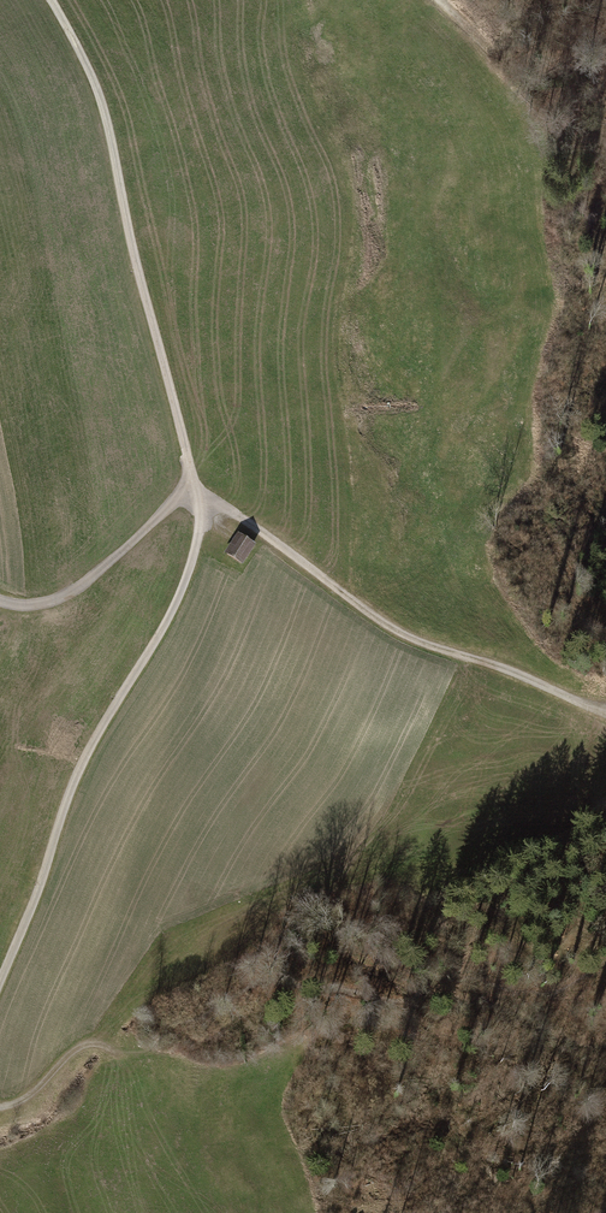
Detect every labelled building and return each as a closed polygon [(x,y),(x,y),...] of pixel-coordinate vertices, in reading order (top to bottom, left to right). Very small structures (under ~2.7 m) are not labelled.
[(257,545),(238,534),(226,554),(245,565),(257,545)]
